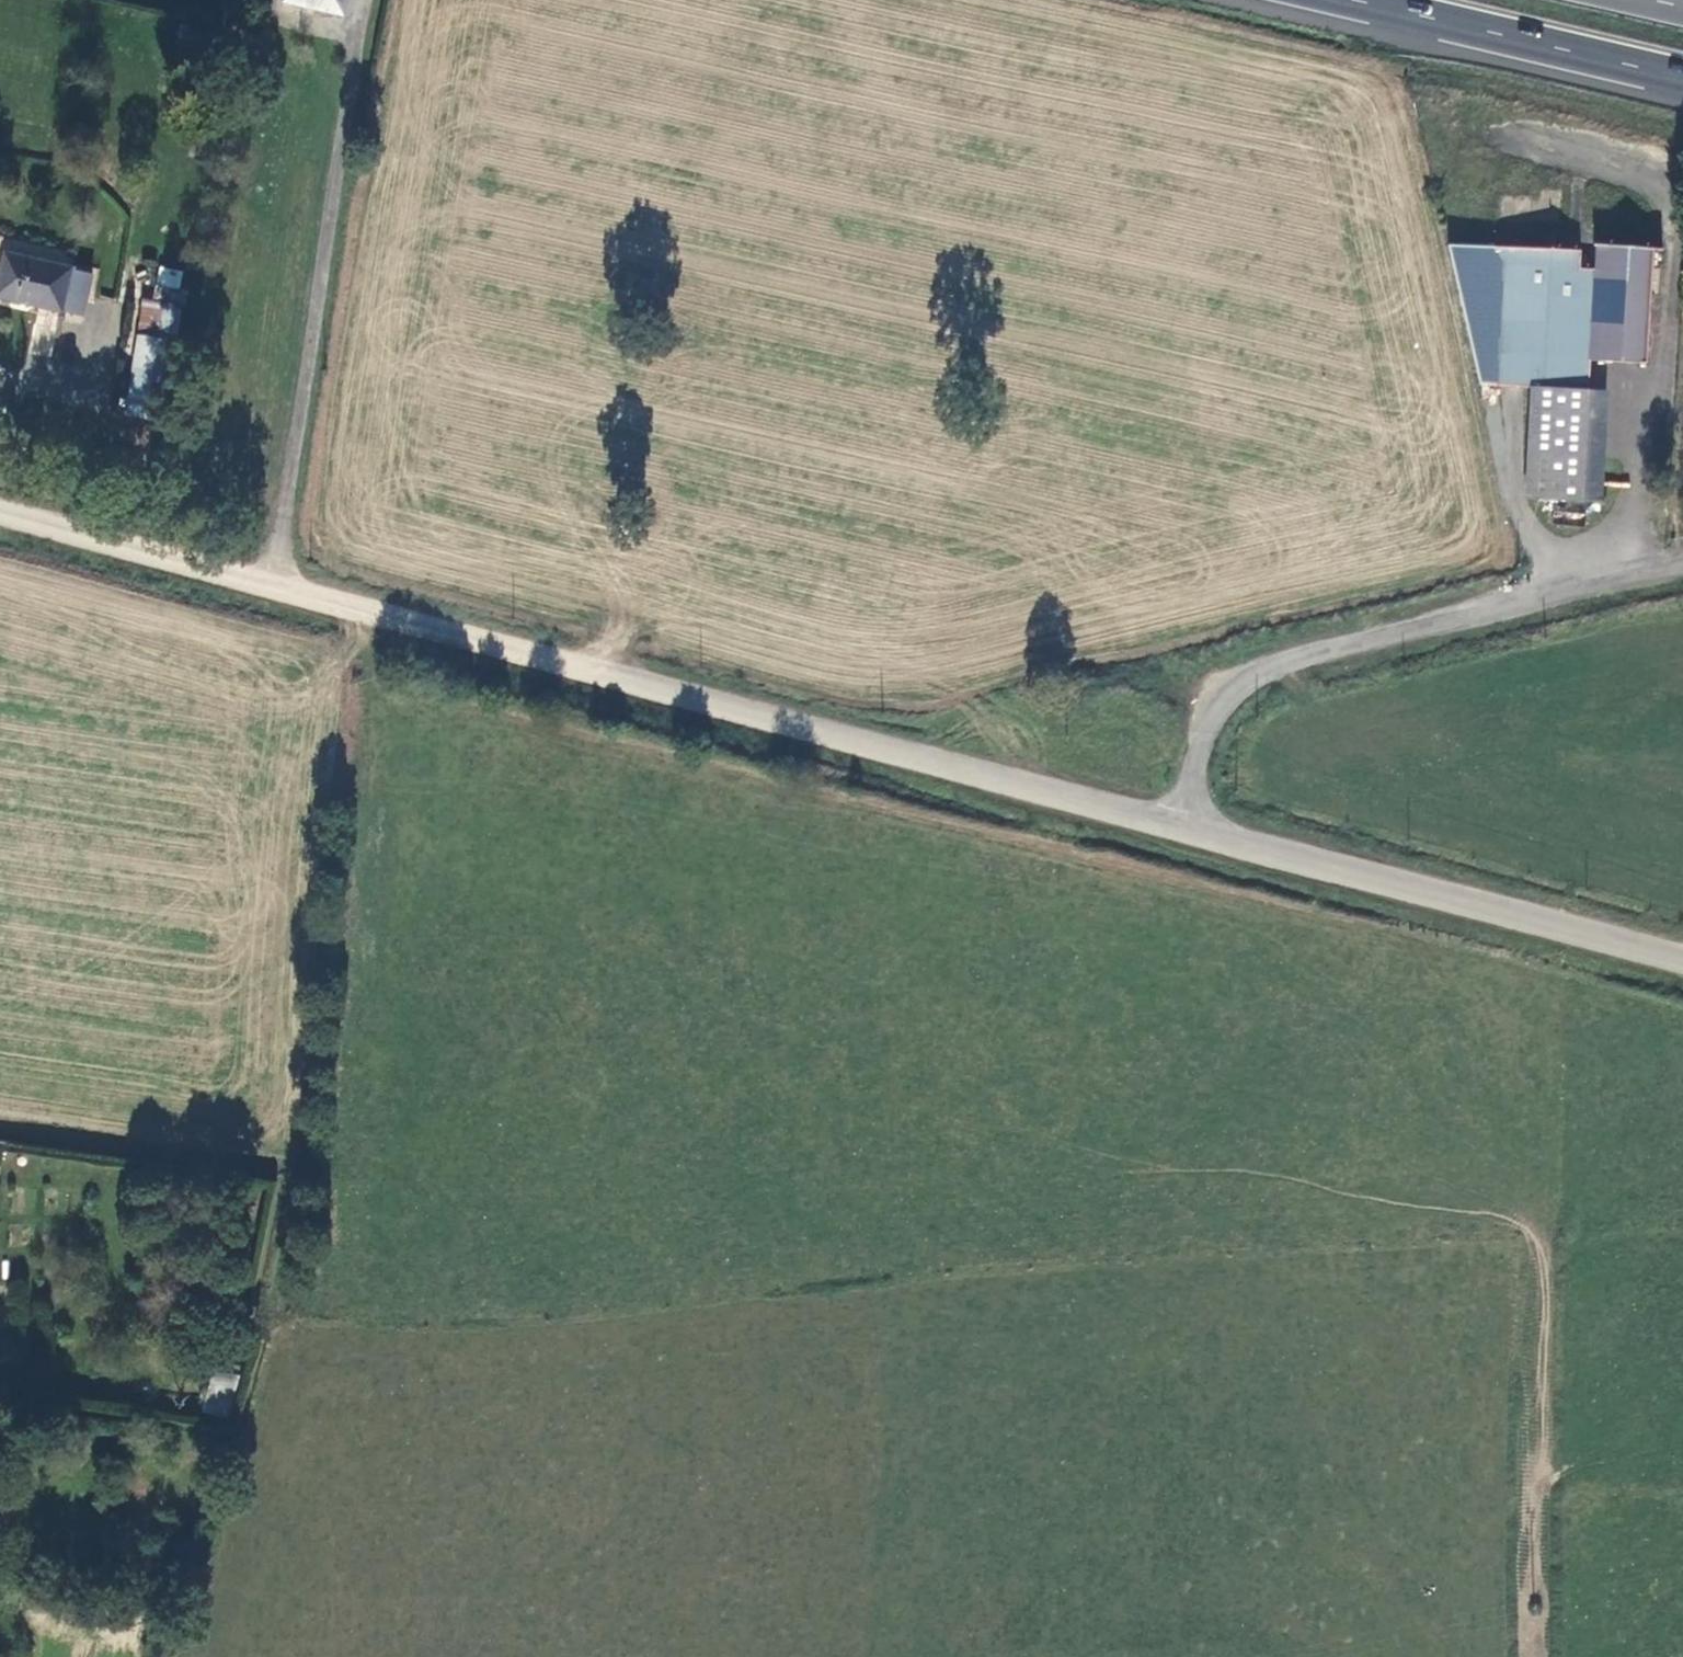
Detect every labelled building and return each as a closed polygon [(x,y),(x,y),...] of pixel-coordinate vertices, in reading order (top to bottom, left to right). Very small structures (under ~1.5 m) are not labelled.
[(343,11),(346,0),(298,0),(343,11)] [(1529,380),(1521,490),(1573,496),(1582,383),(1637,388),(1653,246),(1594,239),(1592,264),(1577,263),(1579,244),(1491,235),(1502,255),(1492,377),(1529,380)] [(73,268),(4,252),(0,271),(0,299),(62,313),(73,268)] [(140,299),(123,414),(160,420),(178,304),(140,299)] [(217,1364),(204,1407),(227,1413),(240,1372),(217,1364)]
